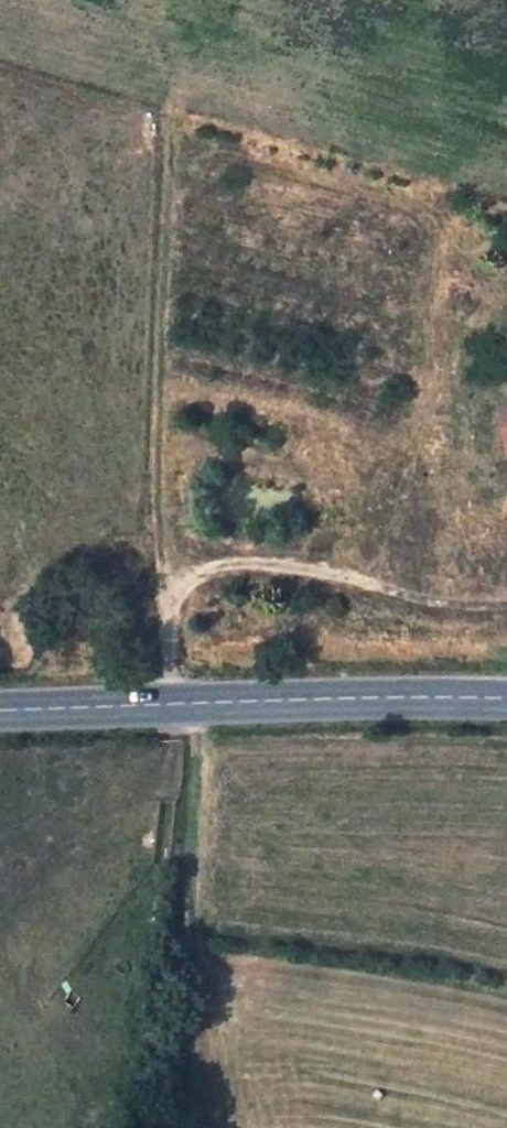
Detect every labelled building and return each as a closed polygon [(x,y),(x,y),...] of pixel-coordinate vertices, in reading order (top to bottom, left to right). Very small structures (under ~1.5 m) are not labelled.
[(493,401),(499,452),(506,451),(506,399),(493,401)]
